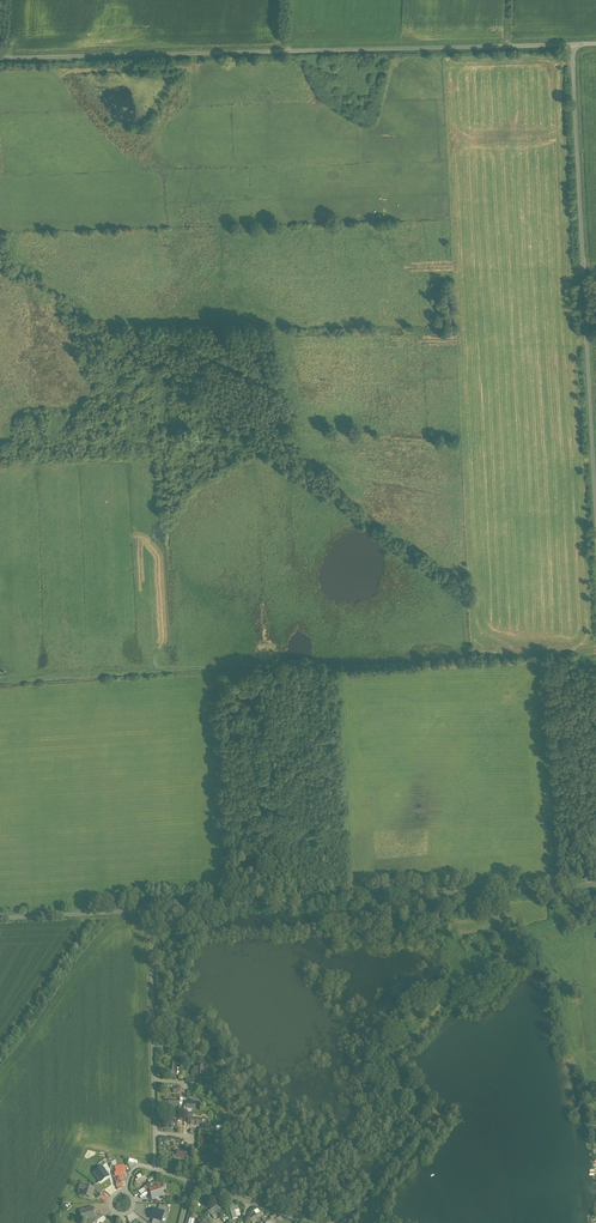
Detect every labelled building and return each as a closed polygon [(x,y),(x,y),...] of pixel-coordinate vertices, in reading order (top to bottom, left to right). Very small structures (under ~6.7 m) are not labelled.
[(588,906),(583,912),(586,915),(592,909),(588,906)] [(199,1031),(188,1030),(187,1038),(198,1039),(199,1031)] [(177,1064),(169,1064),(168,1074),(175,1075),(177,1064)] [(204,1066),(197,1065),(196,1071),(192,1071),(191,1075),(203,1076),(204,1066)] [(215,1085),(207,1085),(207,1084),(205,1084),(204,1092),(214,1093),(215,1087),(216,1087),(216,1086),(215,1086),(215,1085)] [(197,1101),(187,1100),(186,1108),(197,1109),(197,1101)] [(202,1118),(188,1117),(188,1124),(202,1126),(202,1118)] [(177,1120),(167,1119),(167,1127),(177,1128),(177,1120)] [(215,1135),(205,1135),(205,1142),(215,1143),(215,1135)] [(188,1151),(177,1150),(177,1158),(187,1158),(188,1151)] [(106,1165),(102,1168),(106,1174),(110,1171),(106,1165)] [(213,1165),(203,1165),(203,1172),(213,1173),(213,1165)] [(121,1166),(117,1167),(115,1168),(116,1173),(114,1174),(115,1177),(119,1176),(120,1182),(124,1181),(123,1173),(126,1172),(125,1168),(122,1168),(122,1167),(121,1167),(121,1166)] [(102,1168),(94,1174),(101,1182),(108,1177),(106,1174),(102,1168)] [(144,1177),(136,1183),(138,1186),(146,1181),(144,1177)] [(104,1191),(95,1184),(92,1189),(94,1189),(94,1190),(101,1195),(104,1191)] [(92,1189),(80,1185),(79,1188),(84,1190),(82,1196),(91,1198),(94,1190),(94,1189),(92,1189)] [(160,1187),(149,1190),(152,1199),(163,1196),(160,1187)] [(234,1207),(233,1205),(229,1206),(233,1220),(237,1218),(235,1212),(234,1207)] [(217,1206),(212,1210),(213,1212),(211,1214),(214,1219),(222,1214),(217,1206)] [(93,1208),(85,1210),(80,1212),(83,1221),(95,1217),(94,1214),(96,1214),(95,1211),(93,1211),(93,1208)] [(153,1210),(150,1218),(153,1220),(152,1222),(160,1222),(164,1213),(153,1210)]
